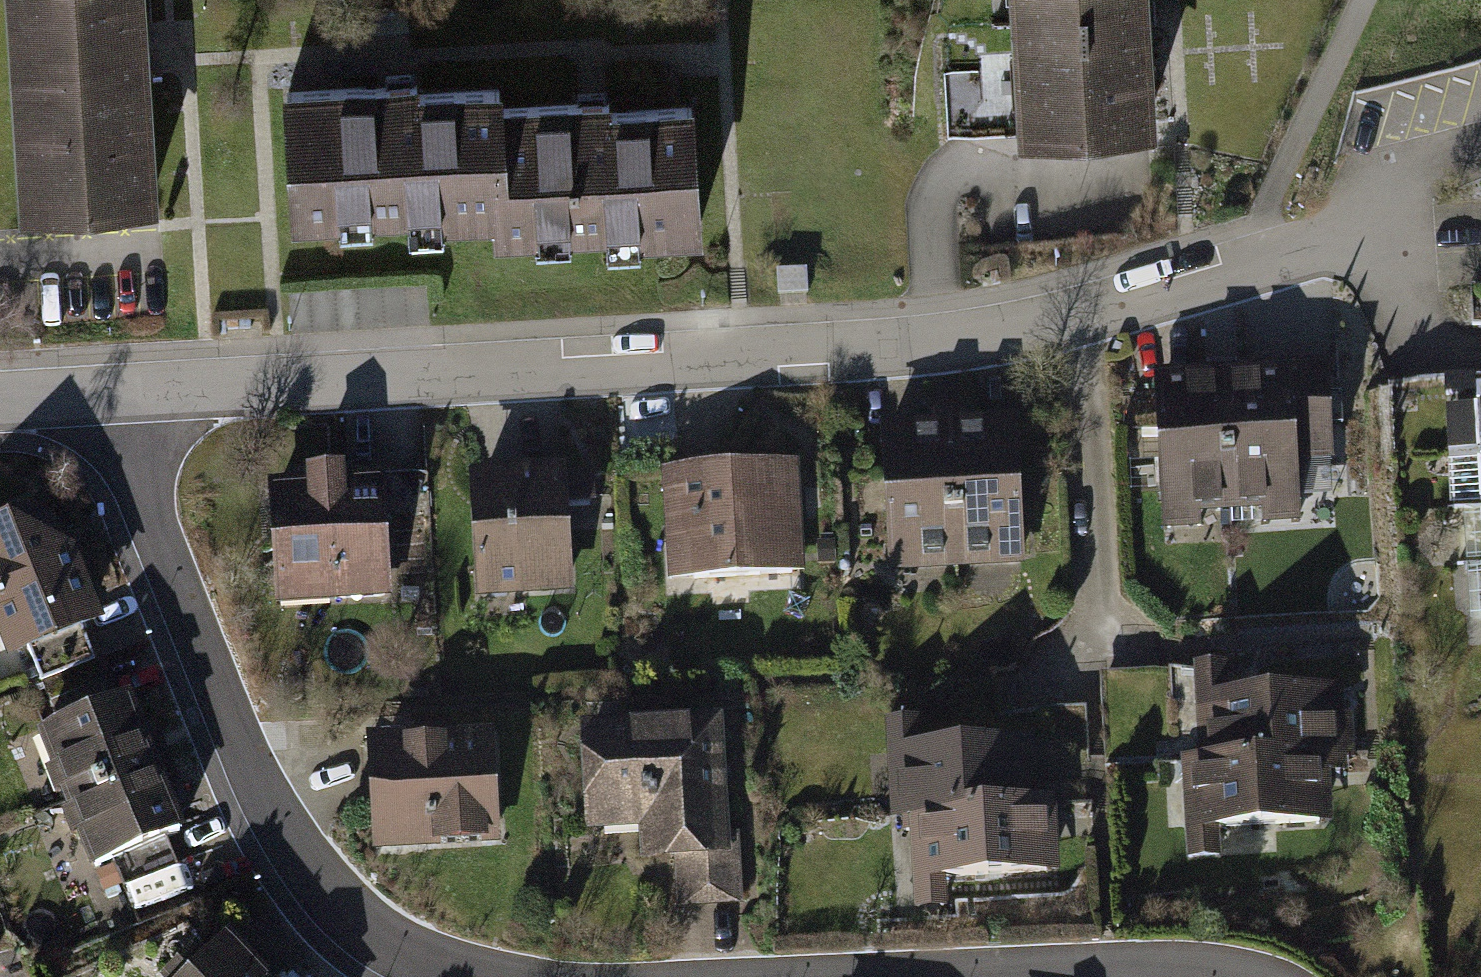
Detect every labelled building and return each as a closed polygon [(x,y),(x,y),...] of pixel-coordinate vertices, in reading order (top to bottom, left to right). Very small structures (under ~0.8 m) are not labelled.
[(150,216),(138,0),(0,0),(0,224),(150,216)] [(1024,68),(1027,129),(1146,123),(1140,0),(1020,0),(1024,68)] [(1027,129),(1024,68),(945,72),(948,133),(1027,129)] [(475,86),(264,91),(266,222),(478,217),(476,108),(475,86)] [(679,103),(476,108),(478,217),(478,240),(682,236),(679,103)] [(806,267),(776,267),(777,292),(807,291),(806,267)] [(1314,373),(1229,377),(1236,504),(1320,499),(1314,373)] [(1229,377),(1144,382),(1151,509),(1236,504),(1229,377)] [(1466,409),(1470,462),(1480,462),(1480,408),(1466,409)] [(1015,433),(943,436),(948,563),(1021,560),(1015,433)] [(943,436),(871,439),(876,566),(948,563),(943,436)] [(1470,462),(1473,516),(1480,515),(1480,462),(1470,462)] [(786,468),(656,477),(664,580),(794,570),(786,468)] [(560,595),(554,473),(462,478),(467,599),(560,595)] [(377,486),(257,486),(257,600),(378,600),(377,486)] [(107,636),(61,509),(0,531),(0,652),(7,672),(107,636)] [(1190,763),(1323,759),(1357,757),(1353,688),(1207,696),(1205,666),(1185,667),(1190,763)] [(156,770),(128,699),(37,735),(64,806),(156,770)] [(712,728),(566,731),(568,837),(627,836),(627,868),(714,867),(712,728)] [(478,738),(359,741),(361,854),(481,851),(478,738)] [(883,815),(902,815),(1016,810),(1015,750),(882,753),(883,815)] [(1323,759),(1190,763),(1161,765),(1165,833),(1326,824),(1323,759)] [(184,840),(156,770),(64,806),(92,876),(184,840)] [(904,883),(1051,878),(1048,809),(1016,810),(902,815),(904,883)] [(220,933),(174,976),(261,976),(220,933)]
